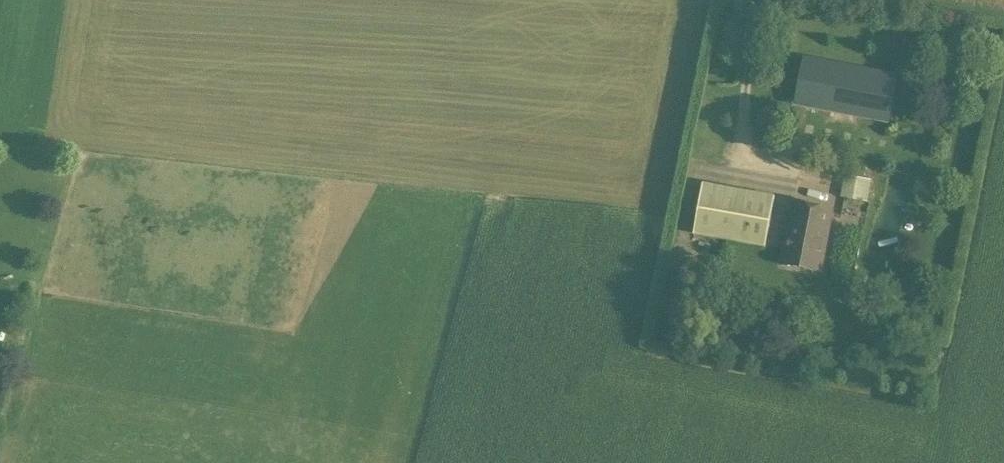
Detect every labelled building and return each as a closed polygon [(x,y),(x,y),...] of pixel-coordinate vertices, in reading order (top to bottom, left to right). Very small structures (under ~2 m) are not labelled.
[(794,105),(889,123),(898,74),(804,56),(794,105)] [(872,180),(845,175),(841,197),(867,202),(872,180)] [(775,196),(703,182),(694,234),(766,247),(775,196)] [(833,210),(794,202),(782,265),(821,272),(833,210)]
